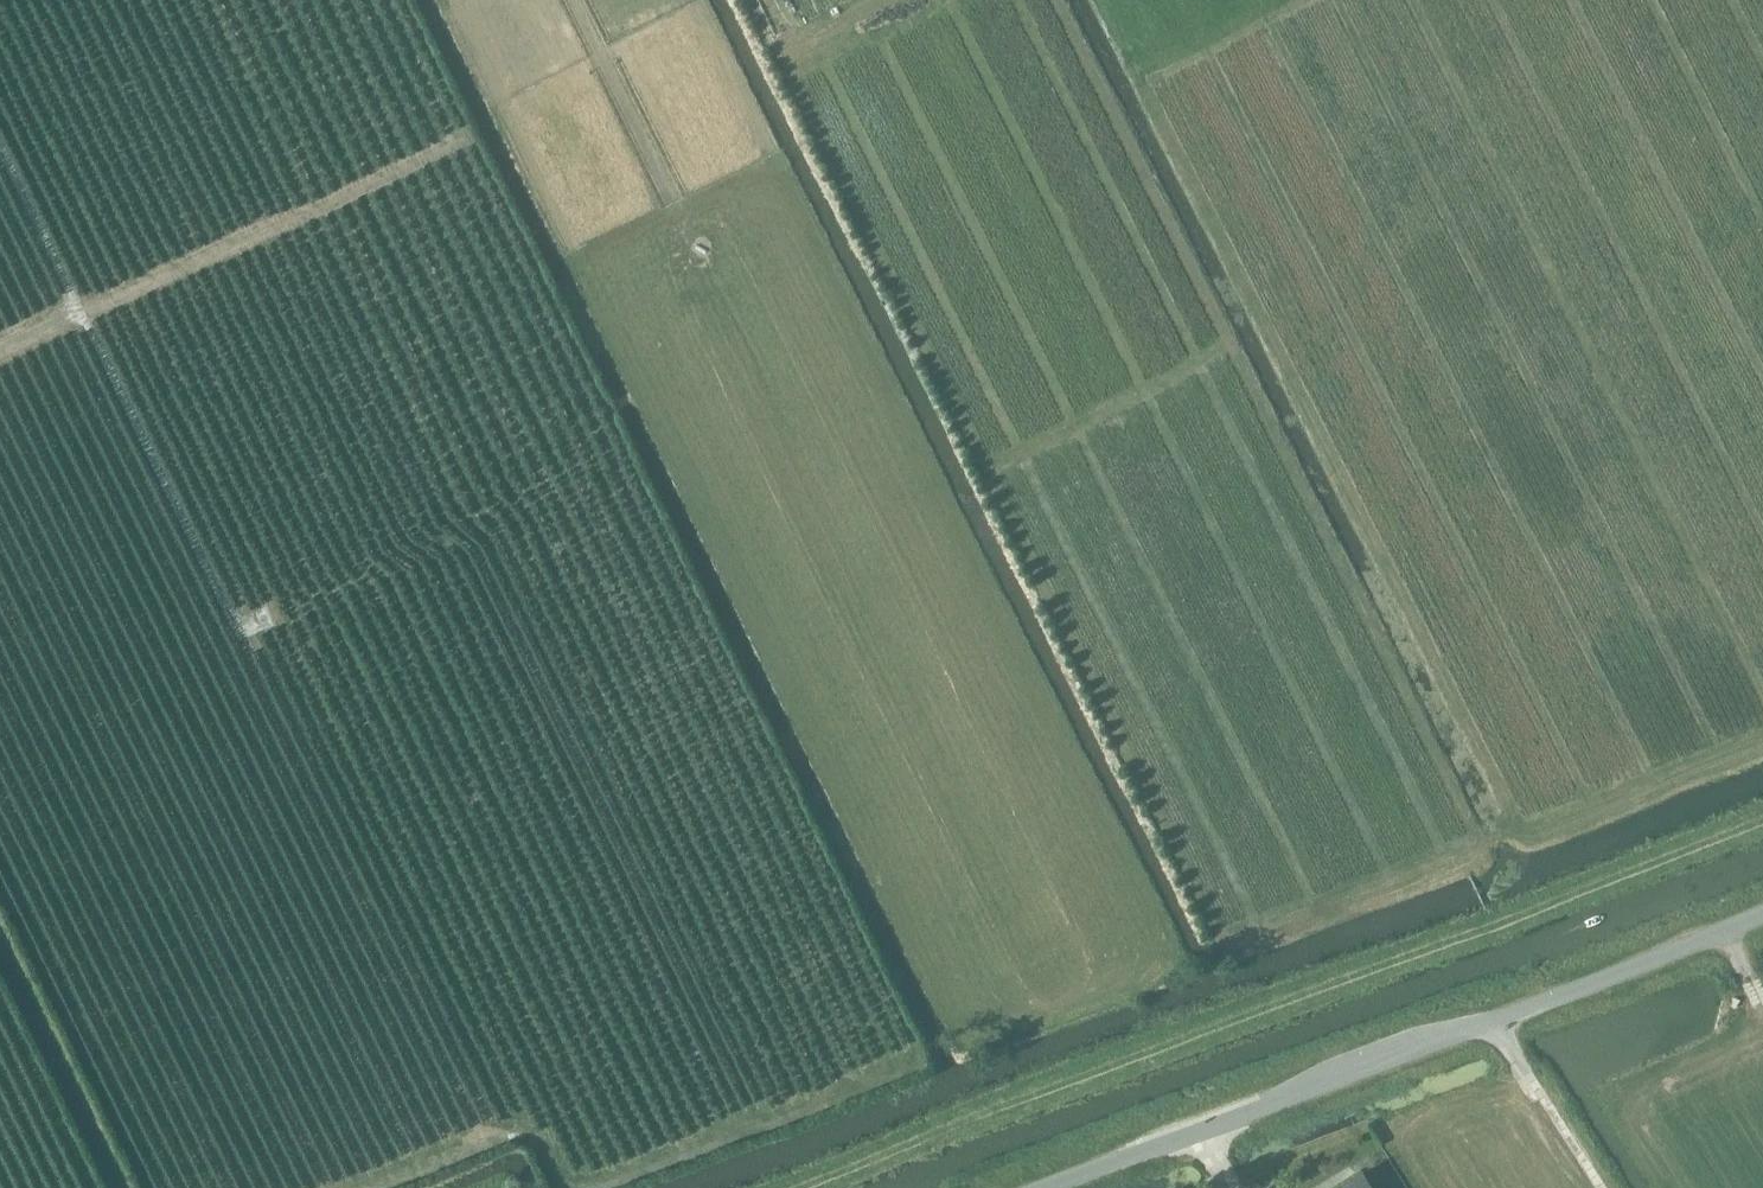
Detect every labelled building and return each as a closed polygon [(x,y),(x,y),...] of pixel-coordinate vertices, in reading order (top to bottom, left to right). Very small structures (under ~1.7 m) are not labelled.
[(1366,1171),(1338,1187),(1377,1187),(1366,1171)]
